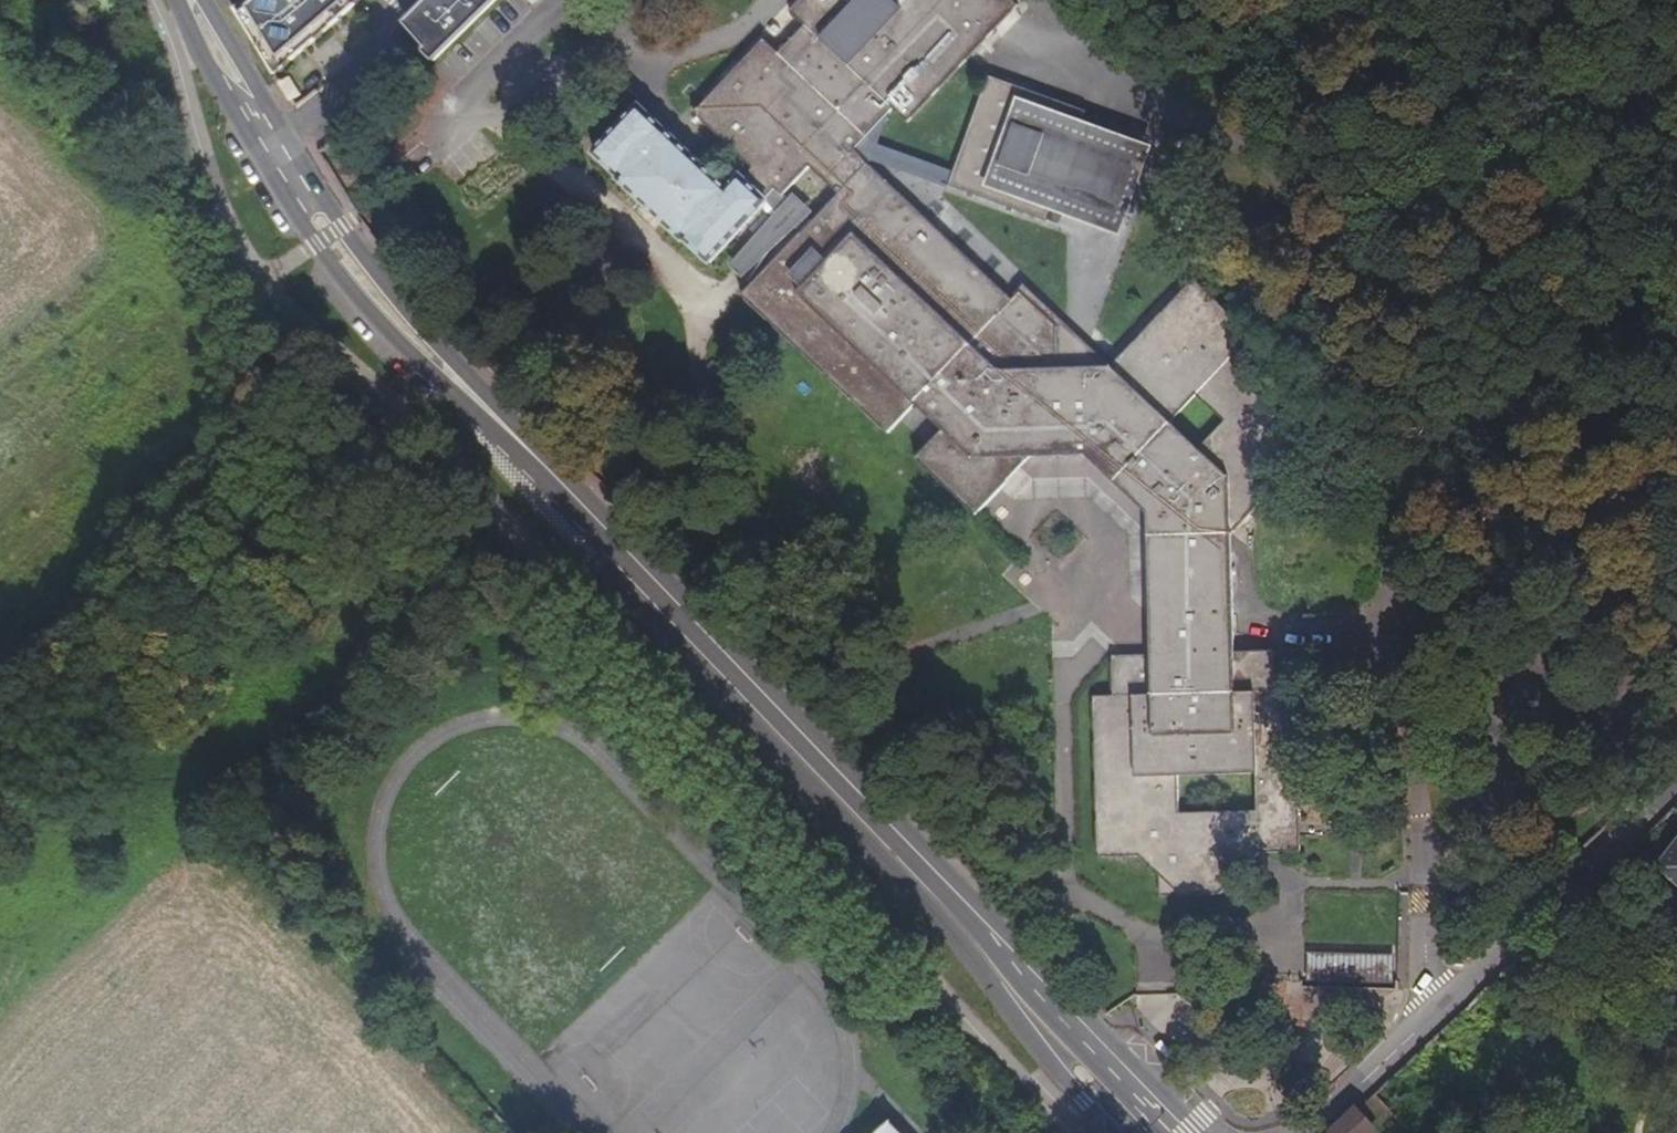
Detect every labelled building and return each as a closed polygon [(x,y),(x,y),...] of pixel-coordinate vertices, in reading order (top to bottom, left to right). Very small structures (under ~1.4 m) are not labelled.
[(241,14),(235,8),(233,10),(273,77),(365,0),(258,0),(241,14)] [(235,8),(241,14),(258,0),(244,0),(235,8)] [(404,23),(425,48),(422,51),(433,63),(497,0),(427,0),(404,23)] [(868,165),(871,158),(947,186),(1045,222),(1051,206),(1110,227),(1138,150),(1079,129),(1086,112),(988,76),(951,175),(874,147),(877,140),(867,137),(893,110),(907,124),(1018,6),(1012,0),(801,0),(790,12),(804,26),(779,53),(764,39),(694,113),(752,169),(744,178),(740,175),(728,188),(639,105),(594,154),(619,178),(618,180),(683,241),(685,240),(710,263),(779,189),(784,194),(810,167),(838,194),(742,295),(889,433),(917,404),(944,429),(916,458),(977,515),(1031,457),(1086,456),(1144,510),(1147,514),(1153,655),(1112,656),(1113,695),(1093,696),(1098,858),(1139,856),(1159,875),(1160,896),(1242,893),(1241,873),(1260,853),(1301,851),(1296,690),(1275,690),(1274,650),(1234,652),(1231,535),(1315,447),(1255,391),(1254,335),(1194,280),(1112,368),(1057,370),(1000,316),(1014,302),(868,165)] [(300,100),(290,82),(279,88),(290,106),(300,100)] [(794,194),(731,266),(750,282),(812,210),(794,194)] [(1659,868),(1676,882),(1676,845),(1659,868)] [(1401,892),(1305,890),(1302,988),(1398,990),(1401,892)] [(903,1099),(868,1132),(937,1132),(903,1099)] [(1383,1112),(1371,1099),(1359,1110),(1370,1123),(1383,1112)] [(1357,1109),(1331,1132),(1375,1132),(1377,1131),(1379,1132),(1387,1132),(1400,1120),(1388,1108),(1383,1112),(1370,1123),(1359,1110),(1357,1109)]
